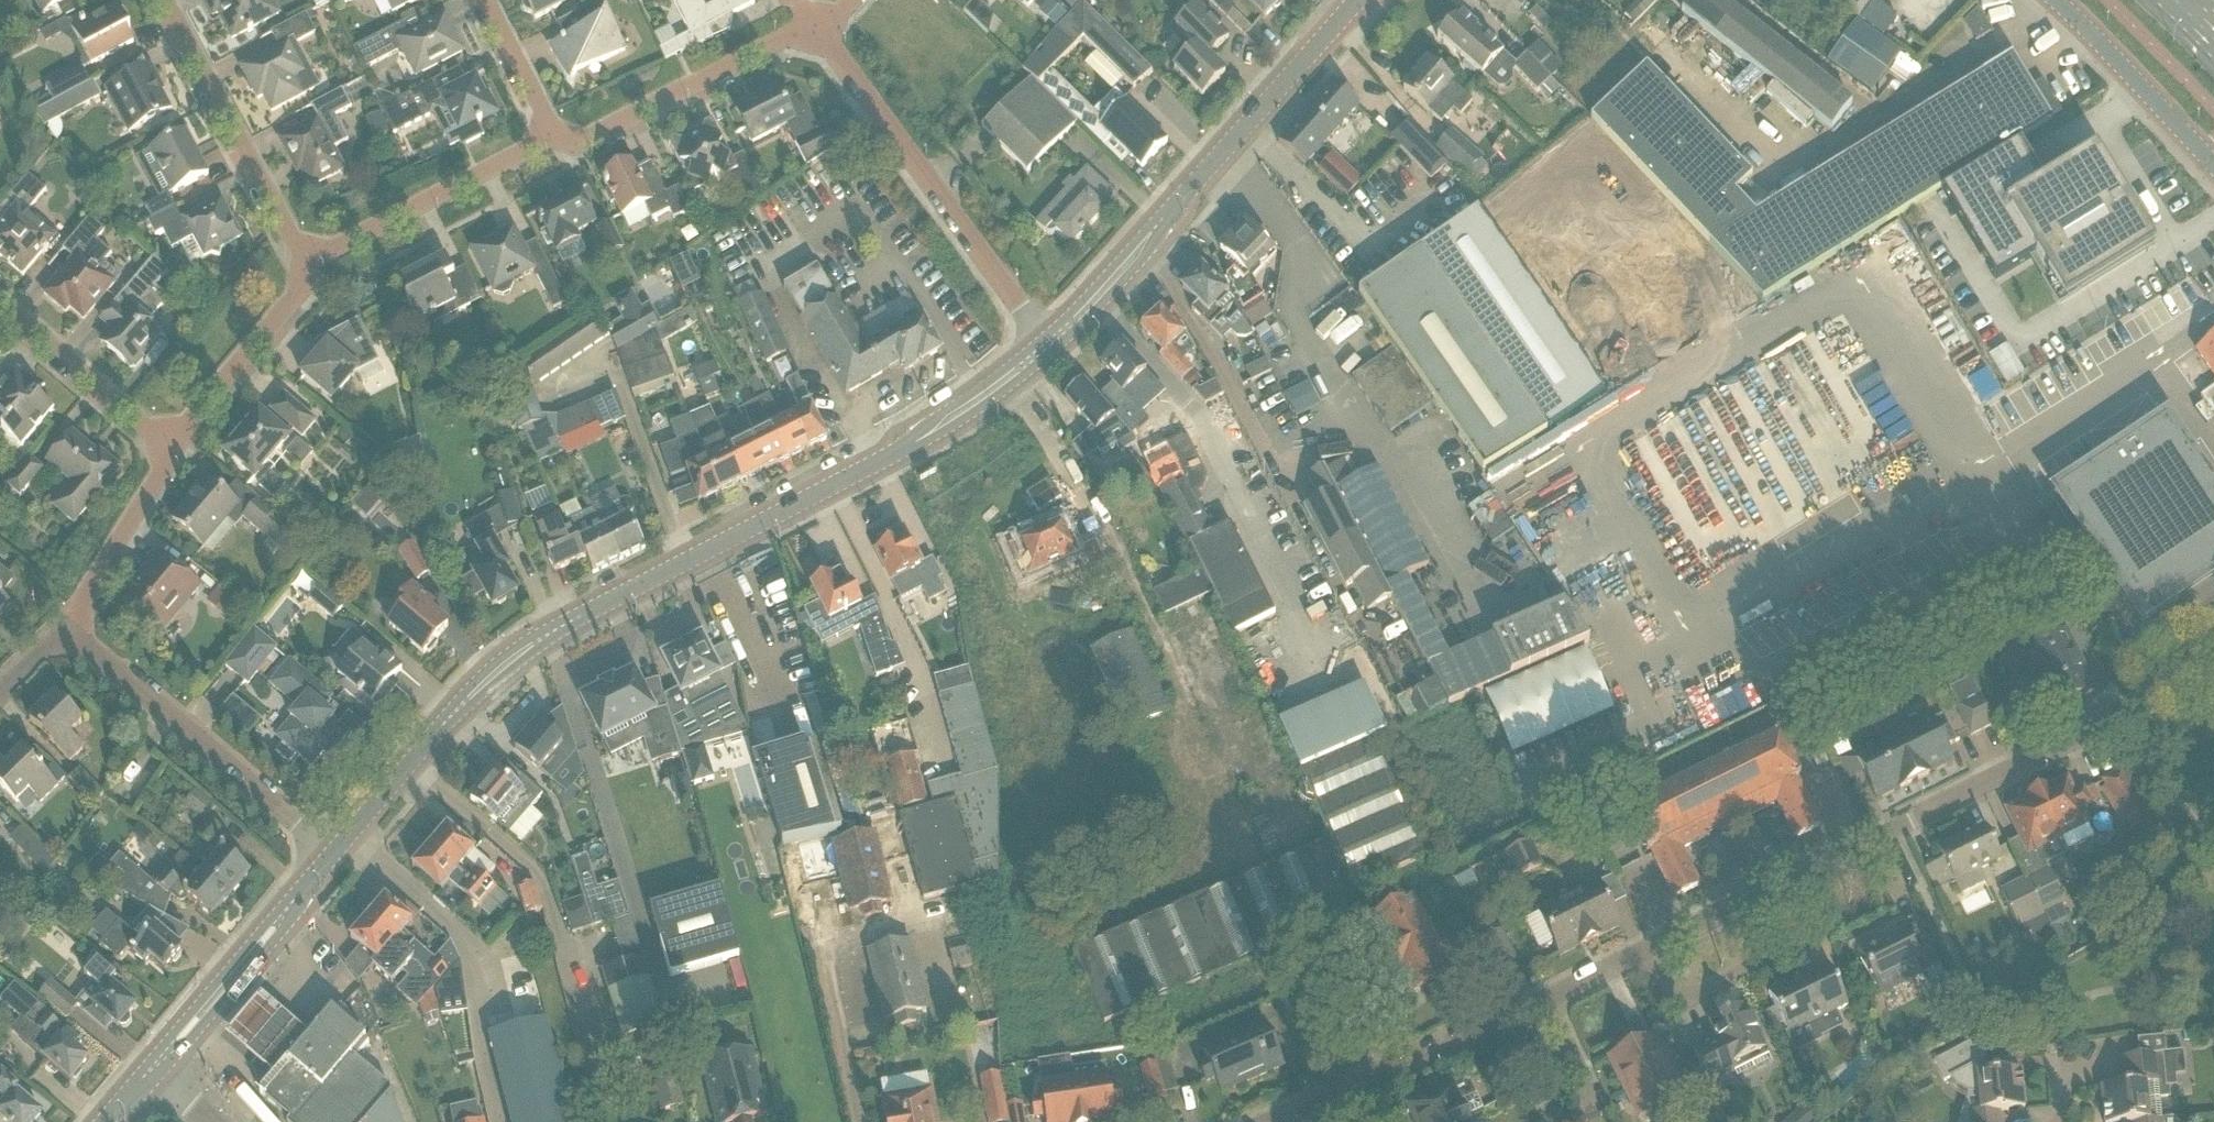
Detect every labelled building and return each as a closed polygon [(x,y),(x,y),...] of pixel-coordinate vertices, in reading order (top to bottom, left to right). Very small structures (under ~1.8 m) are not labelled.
[(42,13),(58,5),(67,0),(35,0),(42,13)] [(58,5),(64,17),(78,9),(73,0),(67,0),(58,5)] [(278,14),(271,0),(205,0),(213,16),(219,12),(232,38),(247,30),(248,33),(253,30),(252,28),(278,14)] [(393,13),(418,0),(386,0),(393,13)] [(524,0),(524,1),(524,2),(523,2),(523,3),(523,4),(523,5),(523,6),(523,7),(523,8),(524,9),(524,10),(525,10),(525,11),(526,11),(526,12),(527,12),(528,13),(529,13),(530,13),(531,13),(532,13),(535,19),(572,0),(524,0)] [(754,3),(753,0),(676,0),(678,2),(679,2),(688,19),(686,28),(690,36),(660,51),(666,62),(713,39),(707,27),(754,3)] [(1070,11),(1057,0),(1048,0),(1040,9),(1058,25),(1070,11)] [(1213,1),(1226,14),(1232,8),(1234,6),(1228,0),(1214,0),(1213,1)] [(1264,19),(1274,8),(1277,8),(1280,5),(1280,2),(1282,0),(1243,0),(1264,19)] [(1624,15),(1634,25),(1658,0),(1638,0),(1624,15)] [(1852,104),(1720,0),(1690,0),(1681,12),(1831,130),(1852,104)] [(1857,19),(1871,0),(1831,0),(1857,19)] [(564,39),(549,47),(570,88),(576,74),(625,50),(605,12),(600,1),(580,11),(588,27),(577,32),(564,39)] [(1055,30),(1021,68),(1032,78),(1038,84),(1052,71),(1074,48),(1083,39),(1133,89),(1152,70),(1083,2),(1055,30)] [(1209,57),(1228,37),(1196,5),(1176,26),(1196,46),(1174,68),(1202,96),(1225,73),(1209,57)] [(1536,5),(1529,13),(1538,23),(1546,16),(1536,5)] [(105,10),(71,28),(91,64),(91,65),(134,42),(127,30),(130,29),(124,17),(127,15),(123,7),(119,9),(118,6),(106,12),(105,10)] [(309,22),(317,18),(313,10),(272,32),(280,47),(241,67),(258,99),(263,96),(271,112),(314,89),(306,73),(310,71),(302,54),(297,57),(291,45),(315,33),(309,22)] [(1456,16),(1437,38),(1453,52),(1465,62),(1462,65),(1474,75),(1476,72),(1481,77),(1483,74),(1502,52),(1503,52),(1476,28),(1478,24),(1465,13),(1462,10),(1456,16)] [(1972,13),(1966,20),(1970,27),(1978,22),(1972,13)] [(448,22),(442,25),(439,19),(406,36),(400,24),(354,48),(363,69),(398,52),(403,60),(413,55),(422,72),(463,51),(448,22)] [(1857,20),(1828,60),(1873,93),(1902,53),(1857,20)] [(1515,64),(1513,66),(1515,68),(1537,92),(1539,90),(1551,78),(1527,53),(1515,64)] [(1646,65),(1590,117),(1724,259),(1762,299),(1940,190),(2019,141),(2062,115),(2042,82),(2032,89),(2012,56),(1717,237),(1703,222),(1752,176),(1646,65)] [(1428,62),(1403,90),(1420,104),(1429,112),(1442,124),(1454,110),(1459,115),(1472,100),(1444,76),(1428,62)] [(155,83),(158,81),(150,65),(106,89),(129,131),(170,110),(155,83)] [(90,82),(83,69),(83,68),(80,69),(46,87),(54,102),(90,82)] [(1052,71),(1038,84),(1061,107),(1077,123),(1102,148),(1112,138),(1142,168),(1167,142),(1125,100),(1103,122),(1052,71)] [(487,92),(485,94),(476,76),(442,93),(435,80),(381,108),(393,134),(429,116),(432,107),(450,113),(466,144),(484,135),(478,123),(498,113),(487,92)] [(1077,123),(1061,107),(1038,84),(1032,78),(997,112),(982,128),(1028,173),(1077,123)] [(92,83),(94,82),(93,81),(90,82),(54,102),(33,113),(45,127),(99,98),(92,83)] [(1333,81),(1278,142),(1304,166),(1319,149),(1359,104),(1350,95),(1333,81)] [(801,95),(786,103),(777,87),(757,97),(759,100),(748,106),(746,103),(735,109),(752,142),(793,121),(803,140),(795,144),(807,167),(834,149),(823,129),(819,131),(801,95)] [(335,116),(352,107),(342,89),(311,106),(320,122),(308,129),(306,125),(279,139),(297,173),(302,170),(311,187),(344,169),(333,148),(348,140),(335,116)] [(1104,89),(1092,100),(1105,113),(1116,101),(1104,89)] [(1480,105),(1467,119),(1487,137),(1500,123),(1480,105)] [(743,154),(732,160),(712,121),(704,124),(699,140),(691,144),(676,139),(669,143),(695,193),(709,185),(720,189),(723,179),(734,182),(737,189),(747,192),(753,204),(765,195),(743,154)] [(1407,122),(1391,137),(1431,179),(1447,163),(1407,122)] [(1469,183),(1487,166),(1451,130),(1433,148),(1469,183)] [(173,193),(208,174),(185,132),(150,150),(173,193)] [(2036,254),(2061,295),(2144,244),(2089,154),(2029,192),(2005,153),(2021,143),(2019,141),(1941,190),(1996,279),(2036,254)] [(649,162),(635,169),(631,162),(602,176),(605,182),(604,183),(606,188),(607,187),(609,190),(605,192),(611,204),(615,202),(622,216),(645,204),(652,219),(669,210),(674,219),(689,211),(677,188),(665,194),(649,162)] [(1325,162),(1317,170),(1346,197),(1354,189),(1325,162)] [(1101,209),(1114,195),(1086,170),(1035,224),(1045,232),(1046,233),(1047,234),(1049,234),(1050,234),(1051,234),(1053,234),(1054,233),(1056,232),(1071,246),(1104,211),(1101,209)] [(46,190),(28,174),(6,200),(16,208),(0,227),(0,256),(23,275),(42,253),(44,255),(47,251),(45,249),(48,246),(51,249),(60,238),(46,226),(43,229),(25,214),(46,190)] [(577,232),(596,222),(578,189),(535,211),(540,219),(538,220),(541,225),(542,224),(545,230),(540,232),(547,246),(552,243),(556,251),(556,250),(563,264),(586,253),(579,239),(580,239),(577,232)] [(152,219),(175,207),(169,195),(145,207),(152,219)] [(222,246),(241,236),(221,200),(183,220),(175,207),(152,219),(148,221),(156,235),(163,231),(172,249),(194,237),(204,256),(210,253),(219,256),(222,246)] [(1604,392),(1478,210),(1420,250),(1546,432),(1604,392)] [(97,240),(105,230),(90,217),(77,232),(63,249),(74,258),(44,294),(66,312),(70,307),(83,319),(120,276),(104,262),(112,253),(97,240)] [(609,255),(624,248),(610,222),(596,229),(609,255)] [(1245,224),(1220,249),(1229,257),(1225,261),(1233,269),(1233,270),(1232,271),(1227,276),(1226,277),(1226,278),(1227,280),(1243,312),(1251,325),(1252,325),(1269,313),(1270,313),(1269,313),(1261,301),(1261,300),(1262,300),(1264,298),(1252,279),(1252,278),(1263,267),(1263,266),(1261,264),(1263,261),(1266,257),(1272,251),(1245,224)] [(536,270),(524,246),(514,227),(499,234),(500,237),(487,244),(484,242),(476,246),(476,250),(472,251),(494,293),(503,296),(510,293),(514,283),(511,279),(522,273),(524,276),(536,270)] [(1481,478),(1546,432),(1420,250),(1359,292),(1397,349),(1393,352),(1430,406),(1479,475),(1481,478)] [(691,254),(675,261),(686,286),(702,279),(691,254)] [(115,302),(101,318),(113,328),(106,336),(107,347),(131,368),(133,365),(135,367),(143,357),(141,356),(161,332),(148,322),(168,298),(155,287),(168,272),(154,256),(115,302)] [(445,257),(402,279),(410,295),(405,298),(418,322),(430,315),(466,297),(454,274),(445,257)] [(817,267),(783,287),(846,394),(899,361),(905,371),(941,351),(930,332),(921,318),(907,326),(905,323),(864,347),(835,297),(832,299),(828,294),(832,292),(817,267)] [(1227,294),(1217,284),(1201,268),(1182,288),(1197,302),(1190,309),(1223,341),(1231,333),(1236,339),(1247,339),(1253,336),(1229,291),(1227,294)] [(553,309),(567,302),(559,286),(545,294),(553,309)] [(763,359),(765,359),(784,351),(789,349),(764,293),(739,304),(763,359)] [(711,300),(702,303),(706,312),(715,309),(711,300)] [(618,350),(656,328),(658,327),(646,307),(607,331),(617,349),(618,350)] [(691,307),(673,318),(681,332),(698,322),(691,307)] [(1187,335),(1177,324),(1162,308),(1141,328),(1163,352),(1159,355),(1182,380),(1183,379),(1193,371),(1194,369),(1173,347),(1187,335)] [(1341,339),(1356,319),(1344,311),(1323,339),(1353,361),(1359,352),(1341,339)] [(594,345),(605,337),(590,315),(579,323),(594,345)] [(355,374),(379,362),(358,320),(316,341),(321,351),(301,374),(332,401),(355,374)] [(583,352),(594,345),(579,323),(568,330),(583,352)] [(738,358),(751,352),(737,323),(724,330),(728,339),(729,339),(738,358)] [(665,353),(661,343),(656,328),(618,350),(617,349),(616,349),(623,368),(665,353)] [(572,360),(583,352),(568,330),(557,338),(572,360)] [(561,367),(572,360),(557,338),(546,346),(561,367)] [(2195,353),(2213,379),(2213,339),(2195,353)] [(550,375),(561,367),(546,346),(535,353),(550,375)] [(1122,346),(1101,365),(1116,381),(1113,383),(1102,393),(1119,411),(1115,414),(1133,433),(1148,420),(1140,411),(1149,402),(1146,399),(1159,387),(1122,346)] [(1389,434),(1430,406),(1393,352),(1352,381),(1389,434)] [(532,387),(550,375),(535,353),(523,361),(530,380),(532,387)] [(632,391),(673,376),(665,353),(623,368),(632,391)] [(1265,360),(1246,370),(1251,381),(1270,371),(1265,360)] [(716,363),(695,370),(699,381),(713,376),(720,373),(716,363)] [(1183,379),(1182,380),(1192,390),(1197,386),(1202,381),(1193,371),(1183,379)] [(38,392),(15,373),(0,390),(0,411),(10,419),(7,423),(9,424),(3,431),(21,446),(53,410),(36,395),(38,392)] [(757,375),(748,379),(752,388),(761,384),(757,375)] [(796,376),(786,381),(788,386),(800,413),(791,417),(806,449),(827,439),(798,381),(796,376)] [(541,415),(532,387),(530,380),(505,388),(518,430),(521,429),(543,421),(541,415)] [(1085,380),(1065,397),(1091,428),(1085,433),(1099,456),(1116,445),(1121,453),(1136,443),(1139,442),(1085,380)] [(1197,386),(1192,390),(1205,404),(1224,394),(1216,380),(1199,389),(1197,386)] [(1307,381),(1285,393),(1297,416),(1319,404),(1307,381)] [(2201,397),(2213,416),(2213,387),(2201,397)] [(612,422),(624,417),(614,393),(559,416),(558,437),(565,451),(589,440),(584,428),(597,422),(599,428),(612,422)] [(1296,418),(1297,417),(1284,394),(1283,395),(1289,407),(1277,414),(1284,427),(1297,420),(1296,418)] [(302,436),(315,421),(284,395),(271,410),(273,412),(267,419),(259,412),(246,427),(237,437),(224,452),(255,478),(289,438),(284,434),(290,426),(302,436)] [(768,396),(758,401),(784,460),(806,449),(791,417),(781,423),(768,396)] [(758,401),(743,408),(750,421),(756,435),(749,438),(763,471),(784,460),(758,401)] [(710,408),(690,416),(696,432),(707,460),(721,492),(742,481),(716,422),(710,408)] [(2052,484),(2141,618),(2213,571),(2213,482),(2166,410),(2052,484)] [(558,437),(559,416),(541,415),(543,421),(521,429),(538,463),(565,451),(558,437)] [(678,446),(661,452),(670,477),(687,471),(693,487),(698,501),(698,503),(721,492),(707,460),(696,432),(690,416),(669,423),(676,442),(678,446)] [(726,417),(716,422),(742,481),(763,471),(749,438),(739,444),(726,417)] [(1200,490),(1205,477),(1181,429),(1163,438),(1160,432),(1139,442),(1136,443),(1158,487),(1201,569),(1213,593),(1234,635),(1275,614),(1230,524),(1212,533),(1192,495),(1200,490)] [(73,432),(48,461),(74,483),(68,490),(54,506),(63,513),(74,522),(120,468),(100,451),(98,454),(91,448),(73,432)] [(385,464),(424,456),(420,437),(407,444),(406,442),(376,457),(385,464)] [(20,496),(44,468),(30,456),(6,484),(20,496)] [(1387,587),(1428,565),(1377,467),(1335,489),(1387,587)] [(1320,499),(1304,508),(1345,587),(1353,582),(1368,610),(1392,597),(1387,587),(1335,489),(1323,469),(1308,476),(1320,499)] [(239,506),(225,494),(205,477),(192,492),(195,494),(172,521),(203,547),(239,506)] [(587,496),(586,496),(592,510),(594,513),(605,526),(607,526),(612,539),(611,539),(621,560),(645,548),(644,547),(629,515),(630,514),(633,511),(634,506),(631,502),(627,499),(622,500),(621,501),(615,489),(595,499),(589,502),(587,496)] [(507,528),(523,523),(513,493),(498,498),(503,514),(499,516),(507,528)] [(294,543),(300,536),(258,500),(243,517),(285,553),(291,546),(295,550),(298,546),(294,543)] [(575,501),(560,509),(566,522),(570,531),(575,541),(579,540),(594,573),(621,560),(611,539),(612,539),(607,526),(605,526),(594,513),(592,510),(582,515),(575,501)] [(570,531),(563,533),(552,506),(535,513),(540,526),(535,528),(554,571),(585,558),(593,574),(594,573),(579,540),(575,541),(570,531)] [(490,536),(496,533),(486,515),(465,528),(487,565),(473,573),(473,574),(464,580),(472,593),(481,588),(493,607),(518,592),(505,570),(509,567),(490,536)] [(1053,562),(1073,553),(1059,523),(1007,547),(1021,576),(1053,562)] [(905,535),(876,550),(886,570),(892,584),(900,598),(921,587),(928,601),(944,593),(937,579),(941,577),(931,558),(920,564),(905,535)] [(417,581),(432,572),(414,542),(399,551),(417,581)] [(766,568),(784,560),(778,548),(742,564),(751,583),(769,574),(766,568)] [(160,635),(200,586),(159,552),(141,575),(146,579),(124,605),(160,635)] [(0,569),(0,615),(9,604),(1,597),(3,594),(1,593),(13,580),(0,569)] [(1201,569),(1187,576),(1199,599),(1213,593),(1201,569)] [(820,602),(804,610),(815,631),(831,623),(829,620),(844,613),(846,619),(848,618),(854,630),(860,626),(870,622),(852,586),(846,589),(838,573),(827,578),(825,575),(810,583),(820,602)] [(333,618),(345,604),(321,584),(309,598),(333,618)] [(430,610),(433,606),(411,587),(393,608),(399,613),(389,625),(424,654),(426,651),(429,653),(438,642),(435,640),(448,626),(430,610)] [(1189,593),(1149,612),(1198,714),(1199,716),(1231,700),(1238,697),(1189,593)] [(870,622),(860,626),(876,677),(893,671),(905,666),(896,644),(891,645),(884,623),(872,626),(870,622)] [(2095,691),(2085,671),(2065,630),(2022,652),(2052,712),(2066,705),(2071,714),(2085,707),(2080,698),(2095,691)] [(248,684),(276,649),(253,631),(226,666),(248,684)] [(382,653),(380,656),(355,634),(341,652),(353,661),(340,677),(344,681),(340,687),(372,714),(396,686),(392,682),(402,670),(382,653)] [(1079,635),(1033,650),(1057,725),(1103,711),(1079,635)] [(702,638),(663,658),(679,689),(663,697),(667,708),(670,719),(690,709),(696,721),(733,702),(727,689),(719,675),(720,674),(702,638)] [(1601,657),(1582,672),(1593,686),(1612,671),(1601,657)] [(316,702),(325,691),(290,661),(271,684),(299,708),(290,717),(297,723),(282,741),(284,742),(299,755),(311,766),(333,740),(338,744),(347,733),(331,720),(334,717),(316,702)] [(18,693),(35,712),(58,691),(41,672),(18,693)] [(602,689),(582,699),(602,739),(610,754),(634,742),(626,726),(645,717),(649,725),(649,726),(660,763),(682,756),(681,754),(680,752),(670,719),(667,708),(654,712),(640,684),(634,673),(614,683),(613,680),(600,687),(602,689)] [(1706,689),(1721,720),(1753,705),(1738,675),(1706,689)] [(1971,678),(1949,689),(1957,706),(1971,734),(1994,723),(1975,686),(1971,678)] [(1375,684),(1288,717),(1308,770),(1396,736),(1375,684)] [(69,735),(82,722),(55,695),(29,720),(71,761),(83,749),(69,735)] [(237,695),(224,709),(252,735),(266,720),(237,695)] [(537,723),(515,749),(552,781),(574,755),(577,752),(565,711),(544,729),(537,723)] [(1910,729),(1901,726),(1894,712),(1882,718),(1914,781),(1953,762),(1945,747),(1954,743),(1947,729),(1938,733),(1931,718),(1910,729)] [(1817,768),(1829,762),(1805,714),(1793,720),(1817,768)] [(1876,800),(1914,781),(1882,718),(1871,723),(1878,737),(1876,746),(1854,756),(1864,774),(1876,800)] [(1800,776),(1790,756),(1779,732),(1626,810),(1647,851),(1650,850),(1674,899),(1676,898),(1675,897),(1698,886),(1698,887),(1700,886),(1682,849),(1705,837),(1707,840),(1709,838),(1708,836),(1715,832),(1717,835),(1719,833),(1718,831),(1777,802),(1796,839),(1797,838),(1797,837),(1819,826),(1819,827),(1821,827),(1797,777),(1800,776)] [(1840,733),(1826,740),(1836,760),(1850,753),(1840,733)] [(284,742),(274,753),(290,766),(299,755),(284,742)] [(808,745),(756,761),(782,845),(836,834),(808,745)] [(714,779),(704,747),(684,753),(694,785),(714,779)] [(44,773),(22,751),(6,766),(0,760),(0,785),(20,806),(31,796),(39,805),(58,788),(57,787),(65,778),(52,765),(44,773)] [(901,810),(927,802),(912,754),(887,762),(901,810)] [(1111,754),(1035,778),(1050,824),(1062,820),(1078,815),(1098,809),(1114,804),(1126,800),(1111,754)] [(485,783),(471,800),(509,833),(531,808),(542,795),(518,773),(509,783),(491,767),(481,779),(485,783)] [(93,805),(104,794),(79,769),(68,780),(93,805)] [(2133,834),(2152,823),(2121,771),(2098,785),(2122,827),(2127,824),(2133,834)] [(2066,779),(2036,794),(2058,838),(2060,837),(2066,850),(2093,837),(2087,824),(2088,823),(2080,808),(2089,804),(2082,790),(2074,794),(2066,779)] [(2028,853),(2058,838),(2036,794),(2006,809),(2028,853)] [(984,824),(966,829),(978,881),(980,880),(981,884),(995,881),(994,877),(999,876),(997,866),(1012,863),(1000,809),(982,814),(984,824)] [(945,822),(927,827),(940,880),(955,876),(958,886),(963,885),(964,888),(977,885),(976,881),(978,881),(966,829),(948,833),(945,822)] [(220,835),(221,833),(211,824),(199,838),(207,845),(206,846),(206,847),(206,849),(206,850),(207,851),(207,852),(214,858),(203,871),(204,871),(204,872),(231,896),(251,872),(250,872),(249,873),(226,853),(229,849),(230,849),(230,848),(230,847),(230,846),(230,845),(230,844),(229,843),(220,835)] [(1985,826),(1938,849),(1954,883),(1979,870),(2002,859),(1995,845),(1985,826)] [(495,868),(464,841),(447,827),(430,847),(497,905),(500,908),(509,898),(487,879),(495,868)] [(880,904),(891,902),(875,833),(831,843),(848,914),(860,911),(863,920),(883,915),(880,904)] [(32,836),(19,848),(47,876),(56,861),(32,836)] [(1517,880),(1543,867),(1530,841),(1503,854),(1517,880)] [(500,908),(497,905),(430,847),(413,867),(441,892),(450,882),(489,917),(497,908),(499,909),(500,908)] [(185,854),(184,855),(181,853),(168,869),(167,868),(155,883),(154,884),(157,887),(167,895),(169,893),(178,901),(180,901),(181,902),(183,901),(184,901),(185,900),(188,897),(211,917),(210,918),(211,919),(231,896),(204,872),(204,871),(203,871),(185,854)] [(154,884),(155,883),(119,854),(108,865),(98,856),(83,872),(128,897),(142,905),(157,887),(154,884)] [(583,856),(571,860),(575,873),(587,869),(583,856)] [(2062,906),(2066,904),(2048,868),(2026,879),(2044,915),(2050,927),(2068,918),(2062,906)] [(593,874),(577,879),(588,914),(593,928),(628,917),(622,898),(603,904),(593,874)] [(1590,941),(1620,926),(1596,879),(1566,894),(1590,941)] [(2018,928),(2044,915),(2026,879),(2000,891),(2018,928)] [(532,922),(544,919),(533,883),(517,889),(525,916),(530,914),(532,922)] [(720,887),(645,909),(666,978),(741,956),(720,887)] [(1246,899),(1244,900),(1260,951),(1278,945),(1281,956),(1299,950),(1282,898),(1267,903),(1264,893),(1259,895),(1258,892),(1245,896),(1246,899)] [(1453,972),(1442,952),(1410,894),(1368,918),(1410,995),(1425,987),(1430,995),(1443,988),(1438,980),(1453,972)] [(1566,894),(1536,908),(1539,913),(1552,941),(1559,956),(1590,941),(1566,894)] [(152,910),(142,905),(128,897),(121,905),(142,922),(152,910)] [(1230,925),(1215,930),(1232,982),(1249,977),(1243,957),(1260,951),(1244,900),(1242,900),(1241,897),(1228,901),(1229,905),(1224,906),(1230,925)] [(375,910),(368,919),(440,981),(449,971),(451,973),(460,963),(451,942),(435,960),(405,933),(414,923),(402,913),(390,903),(385,898),(383,901),(380,898),(372,907),(375,910)] [(155,927),(140,944),(107,913),(91,931),(102,942),(99,945),(117,962),(128,950),(145,964),(149,959),(165,972),(183,951),(155,927)] [(588,914),(567,921),(572,935),(593,928),(588,914)] [(630,917),(612,922),(611,923),(619,948),(620,948),(625,964),(602,972),(623,1038),(664,1025),(643,959),(630,917)] [(358,925),(350,934),(353,936),(351,938),(367,953),(377,961),(373,966),(392,983),(402,972),(428,994),(420,1003),(425,1016),(439,1011),(432,992),(430,992),(440,981),(368,919),(360,927),(358,925)] [(1180,931),(1178,931),(1194,982),(1212,977),(1215,987),(1232,982),(1215,930),(1201,935),(1198,925),(1193,926),(1192,923),(1179,927),(1180,931)] [(1928,993),(1947,983),(1924,936),(1911,942),(1904,928),(1883,939),(1882,937),(1859,948),(1881,994),(1919,976),(1928,993)] [(1161,947),(1146,952),(1163,1004),(1180,999),(1177,988),(1194,982),(1178,931),(1176,932),(1175,929),(1162,933),(1163,936),(1158,938),(1161,947)] [(1493,971),(1516,960),(1502,930),(1478,941),(1493,971)] [(913,1013),(926,1010),(909,942),(869,952),(885,1019),(897,1016),(899,1026),(915,1022),(913,1013)] [(103,965),(106,961),(86,945),(70,965),(84,976),(84,977),(103,993),(86,1014),(106,1031),(113,1022),(118,1027),(120,1024),(122,1025),(126,1025),(130,1021),(129,1017),(128,1015),(136,1006),(119,991),(125,984),(103,965)] [(1101,956),(1100,956),(1116,1007),(1133,1002),(1137,1012),(1154,1007),(1138,955),(1123,960),(1120,950),(1115,951),(1114,948),(1100,952),(1101,956)] [(954,970),(972,966),(968,949),(950,953),(954,970)] [(1082,972),(1067,977),(1084,1029),(1101,1024),(1098,1013),(1116,1007),(1100,956),(1098,957),(1097,954),(1083,958),(1084,961),(1079,963),(1082,972)] [(1030,968),(1028,969),(1044,1020),(1062,1014),(1068,1034),(1084,1029),(1067,977),(1054,981),(1048,962),(1043,964),(1042,961),(1028,965),(1030,968)] [(438,1004),(465,1001),(460,963),(451,973),(434,992),(438,1004)] [(1812,1023),(1848,1005),(1827,964),(1768,993),(1775,1008),(1783,1024),(1796,1050),(1820,1039),(1812,1023)] [(1011,985),(995,990),(1012,1042),(1030,1036),(1026,1025),(1044,1020),(1028,969),(1026,969),(1025,966),(1011,970),(1012,974),(1007,975),(1011,985)] [(1357,1017),(1348,997),(1334,966),(1321,972),(1343,1023),(1357,1017)] [(79,1005),(75,1002),(51,981),(38,997),(66,1020),(79,1005)] [(50,1014),(14,984),(0,1000),(0,1002),(34,1031),(36,1028),(54,1043),(42,1057),(70,1081),(83,1067),(82,1066),(88,1059),(74,1047),(79,1042),(62,1027),(48,1016),(50,1014)] [(271,1080),(306,1039),(258,999),(223,1040),(271,1080)] [(1718,1040),(1694,1052),(1710,1084),(1734,1072),(1737,1078),(1772,1060),(1744,1005),(1720,1017),(1709,1022),(1712,1029),(1718,1040)] [(360,1024),(340,1007),(336,1013),(332,1009),(306,1039),(271,1080),(260,1094),(290,1120),(289,1121),(401,1121),(400,1120),(390,1094),(390,1088),(351,1055),(370,1033),(360,1024)] [(1775,1008),(1764,1013),(1772,1029),(1783,1024),(1775,1008)] [(549,1020),(490,1034),(512,1121),(574,1121),(549,1020)] [(1209,1064),(1200,1067),(1206,1082),(1215,1078),(1221,1093),(1283,1066),(1264,1022),(1233,1035),(1207,1046),(1202,1048),(1209,1064)] [(708,1028),(695,1031),(699,1045),(712,1042),(708,1028)] [(2169,1049),(2183,1049),(2183,1033),(2169,1034),(2169,1049)] [(1652,1037),(1637,1044),(1633,1035),(1619,1042),(1623,1051),(1608,1058),(1638,1118),(1682,1097),(1652,1037)] [(1987,1058),(1977,1038),(1934,1061),(1944,1081),(1949,1078),(1957,1087),(1967,1093),(1979,1094),(1980,1111),(1968,1112),(1968,1121),(2000,1121),(1999,1111),(2024,1109),(2021,1070),(1991,1073),(1984,1060),(1987,1058)] [(766,1115),(750,1051),(703,1063),(717,1121),(750,1121),(749,1119),(766,1115)] [(2185,1075),(2183,1051),(2124,1057),(2126,1085),(2101,1087),(2104,1121),(2137,1121),(2161,1120),(2161,1119),(2148,1120),(2146,1100),(2166,1098),(2166,1087),(2176,1086),(2175,1076),(2185,1075)] [(1075,1056),(1077,1066),(1097,1063),(1096,1053),(1075,1056)] [(1884,1053),(1874,1059),(1882,1071),(1891,1065),(1884,1053)] [(1151,1103),(1165,1098),(1155,1065),(1141,1069),(1151,1103)] [(3,1102),(0,1106),(0,1117),(5,1121),(35,1121),(42,1115),(29,1104),(33,1100),(0,1071),(0,1099),(3,1102)] [(659,1106),(683,1100),(677,1074),(653,1080),(659,1106)] [(1110,1091),(1107,1074),(1074,1079),(1081,1121),(1115,1121),(1112,1106),(1122,1104),(1120,1089),(1110,1091)] [(1006,1107),(1001,1075),(981,1078),(989,1121),(1009,1121),(1006,1107)] [(1074,1079),(1041,1084),(1043,1101),(1033,1102),(1036,1121),(1046,1120),(1047,1121),(1081,1121),(1074,1079)] [(1415,1121),(1455,1121),(1466,1117),(1483,1109),(1476,1094),(1459,1101),(1452,1086),(1437,1093),(1433,1084),(1419,1090),(1423,1099),(1408,1106),(1415,1121)] [(883,1100),(887,1121),(936,1121),(930,1091),(930,1086),(883,1094),(884,1099),(883,1100)] [(1024,1120),(1022,1105),(1006,1107),(1009,1121),(1011,1121),(1024,1120)] [(1818,1119),(1805,1105),(1786,1121),(1815,1121),(1818,1119)]
